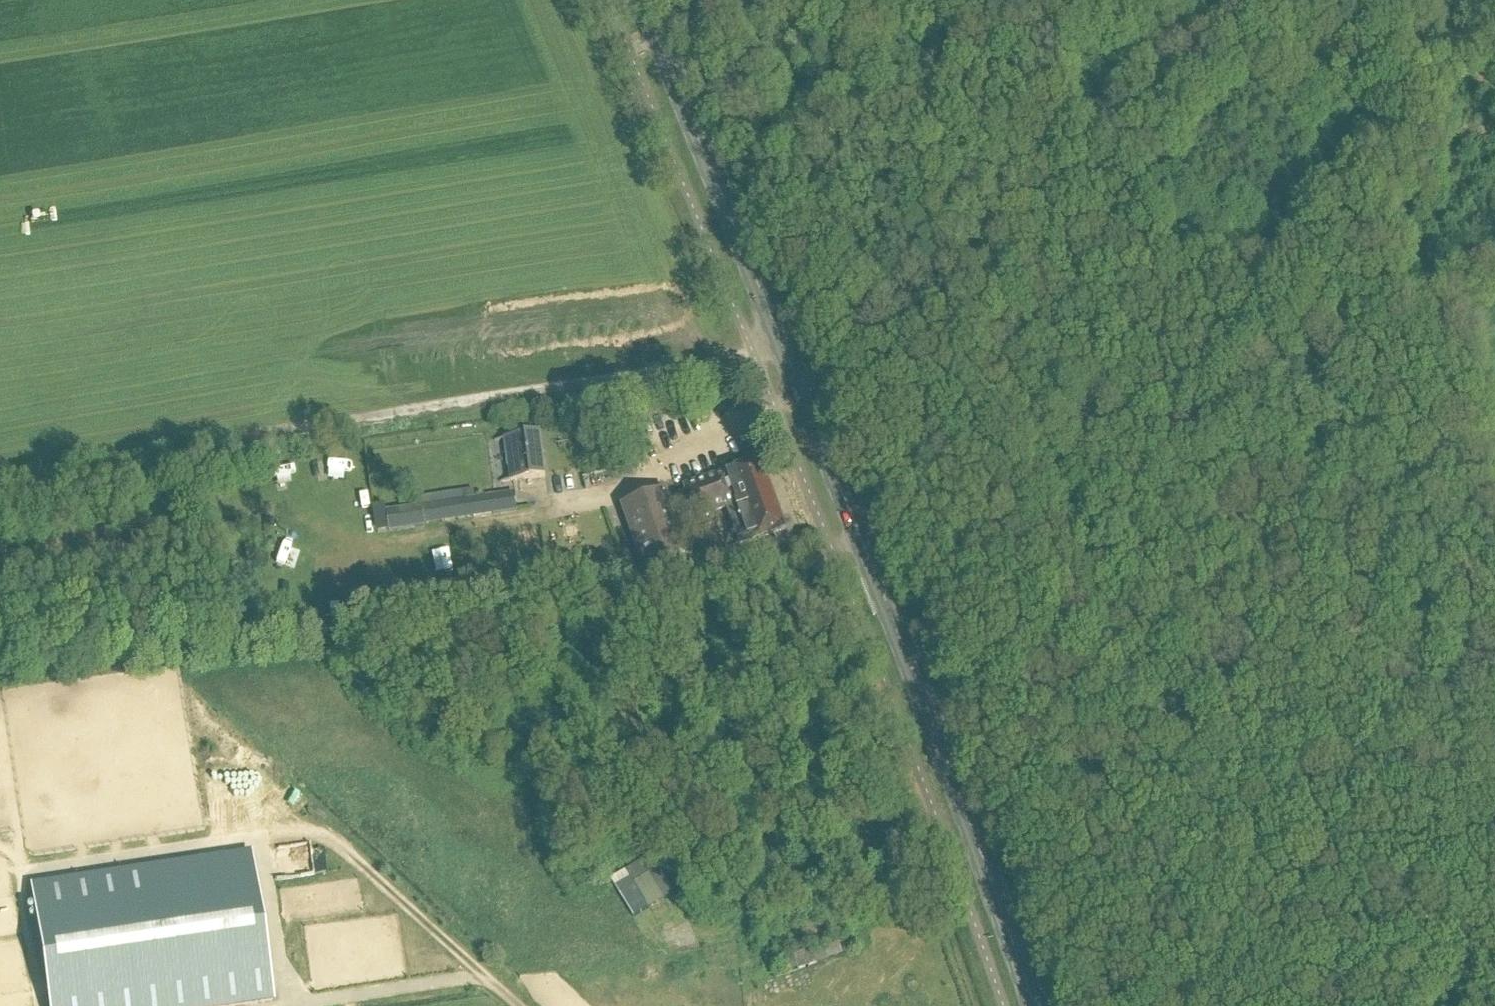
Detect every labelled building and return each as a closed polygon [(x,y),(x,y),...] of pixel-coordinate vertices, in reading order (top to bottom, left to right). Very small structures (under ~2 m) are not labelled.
[(518,485),(550,480),(544,437),(512,441),(518,485)] [(691,499),(673,506),(668,491),(621,509),(644,570),(690,553),(676,516),(694,509),(698,519),(729,508),(743,547),(789,531),(765,462),(688,489),(691,499)] [(515,494),(491,498),(494,517),(516,514),(517,513),(518,513),(517,504),(515,494)] [(423,507),(387,512),(387,513),(390,534),(426,529),(426,526),(423,507)] [(614,879),(612,881),(613,883),(634,919),(641,915),(650,910),(665,901),(674,896),(652,857),(614,879)] [(36,923),(48,1005),(255,1005),(274,1003),(256,890),(36,923)] [(826,944),(793,957),(799,972),(807,969),(843,955),(839,944),(827,948),(826,944)]
